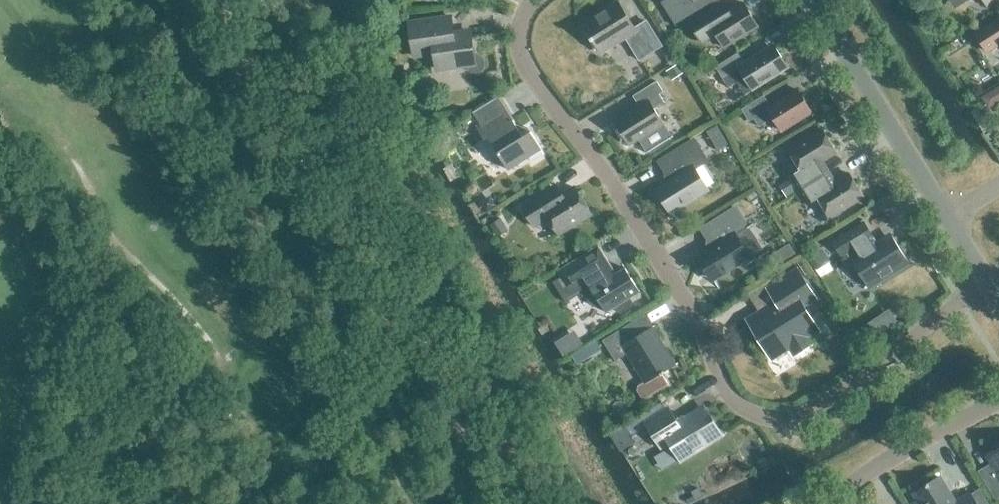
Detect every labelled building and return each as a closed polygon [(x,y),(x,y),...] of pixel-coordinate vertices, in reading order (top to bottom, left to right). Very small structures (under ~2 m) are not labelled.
[(663,45),(648,21),(635,28),(618,0),(617,0),(603,8),(604,10),(582,24),(592,40),(594,39),(602,52),(626,37),(639,59),(663,45)] [(662,1),(676,25),(705,7),(701,0),(663,0),(662,1)] [(719,16),(713,6),(689,21),(697,34),(701,32),(705,40),(716,33),(724,46),(758,25),(744,1),(719,16)] [(438,51),(440,68),(466,64),(468,69),(472,72),(477,72),(481,70),(484,66),(485,61),(483,57),(479,54),(474,53),(471,34),(455,37),(452,16),(409,22),(414,55),(438,51)] [(976,32),(987,51),(998,44),(998,18),(976,32)] [(752,88),(785,68),(771,45),(744,62),(737,52),(715,66),(728,86),(745,76),(752,88)] [(674,49),(664,55),(670,65),(680,58),(674,49)] [(672,136),(664,123),(654,107),(665,101),(659,93),(663,90),(657,80),(633,95),(639,105),(615,120),(630,144),(639,138),(647,151),(672,136)] [(782,130),(812,111),(798,89),(771,105),(764,94),(742,108),(749,120),(754,117),(759,125),(773,117),(782,130)] [(494,98),(474,111),(481,122),(476,125),(494,154),(498,152),(509,169),(529,156),(531,160),(545,152),(531,130),(531,131),(528,127),(521,131),(513,119),(509,122),(501,109),(494,98)] [(728,143),(717,125),(708,131),(718,148),(728,143)] [(822,128),(788,149),(801,170),(791,176),(799,189),(820,177),(813,166),(837,152),(822,128)] [(694,167),(706,159),(694,139),(660,160),(672,180),(657,189),(671,211),(707,189),(694,167)] [(818,197),(830,217),(864,196),(850,172),(826,187),(820,177),(799,189),(808,203),(818,197)] [(564,193),(558,183),(521,205),(534,226),(549,217),(558,233),(591,212),(576,187),(564,193)] [(757,190),(747,197),(750,203),(761,196),(757,190)] [(490,196),(481,201),(486,210),(495,204),(490,196)] [(764,253),(748,226),(735,207),(702,228),(714,247),(699,256),(713,278),(746,258),(749,262),(764,253)] [(502,216),(490,223),(497,234),(508,227),(502,216)] [(869,285),(906,263),(889,235),(874,244),(870,237),(873,235),(864,222),(834,241),(842,254),(848,250),(853,257),(852,258),(869,285)] [(616,273),(605,255),(599,244),(557,270),(561,276),(554,281),(566,301),(581,292),(583,295),(585,293),(593,305),(610,309),(614,306),(619,313),(634,304),(630,297),(640,290),(626,267),(616,273)] [(790,245),(771,258),(778,269),(798,257),(790,245)] [(822,247),(807,257),(815,271),(831,261),(822,247)] [(800,299),(812,292),(798,269),(769,288),(777,301),(748,319),(771,356),(791,344),(796,352),(810,343),(805,335),(817,327),(800,299)] [(615,360),(628,352),(646,381),(639,385),(638,389),(643,398),(643,399),(643,400),(669,384),(662,372),(678,362),(674,364),(652,327),(655,325),(655,324),(634,337),(626,324),(602,339),(615,360)] [(565,337),(556,342),(564,355),(572,350),(565,337)] [(596,340),(586,347),(591,355),(601,349),(596,340)] [(648,426),(655,437),(660,445),(672,438),(684,456),(718,435),(702,409),(686,418),(683,414),(676,418),(670,408),(646,423),(647,425),(648,426)] [(612,435),(611,435),(619,449),(621,448),(634,440),(631,436),(648,426),(647,425),(646,423),(642,416),(612,435)] [(978,470),(995,498),(998,495),(998,449),(988,455),(992,462),(978,470)] [(970,491),(955,500),(940,475),(914,492),(921,503),(978,503),(970,491)]
